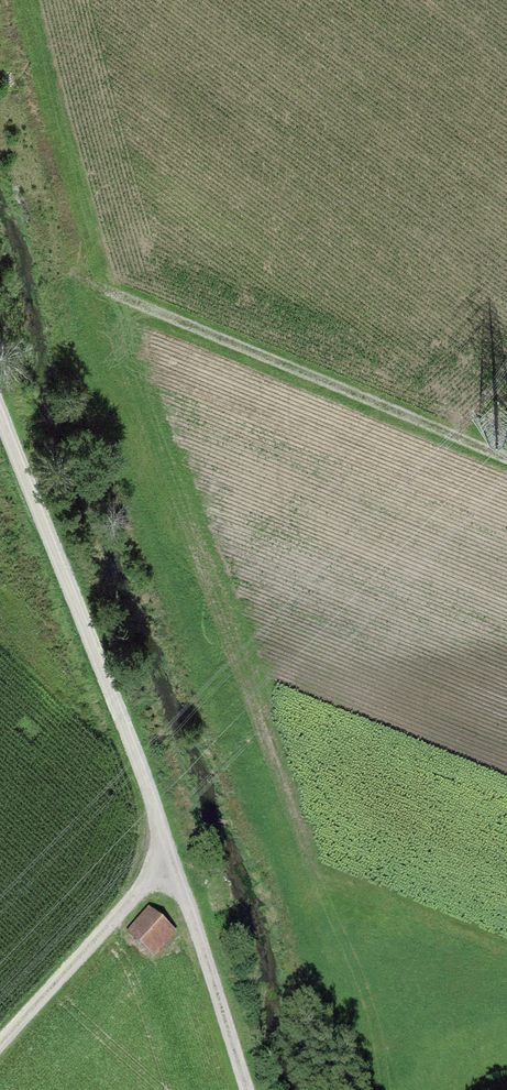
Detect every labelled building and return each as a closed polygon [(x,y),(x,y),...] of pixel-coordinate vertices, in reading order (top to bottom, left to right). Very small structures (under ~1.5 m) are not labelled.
[(147,907),(124,933),(156,962),(180,935),(147,907)]
